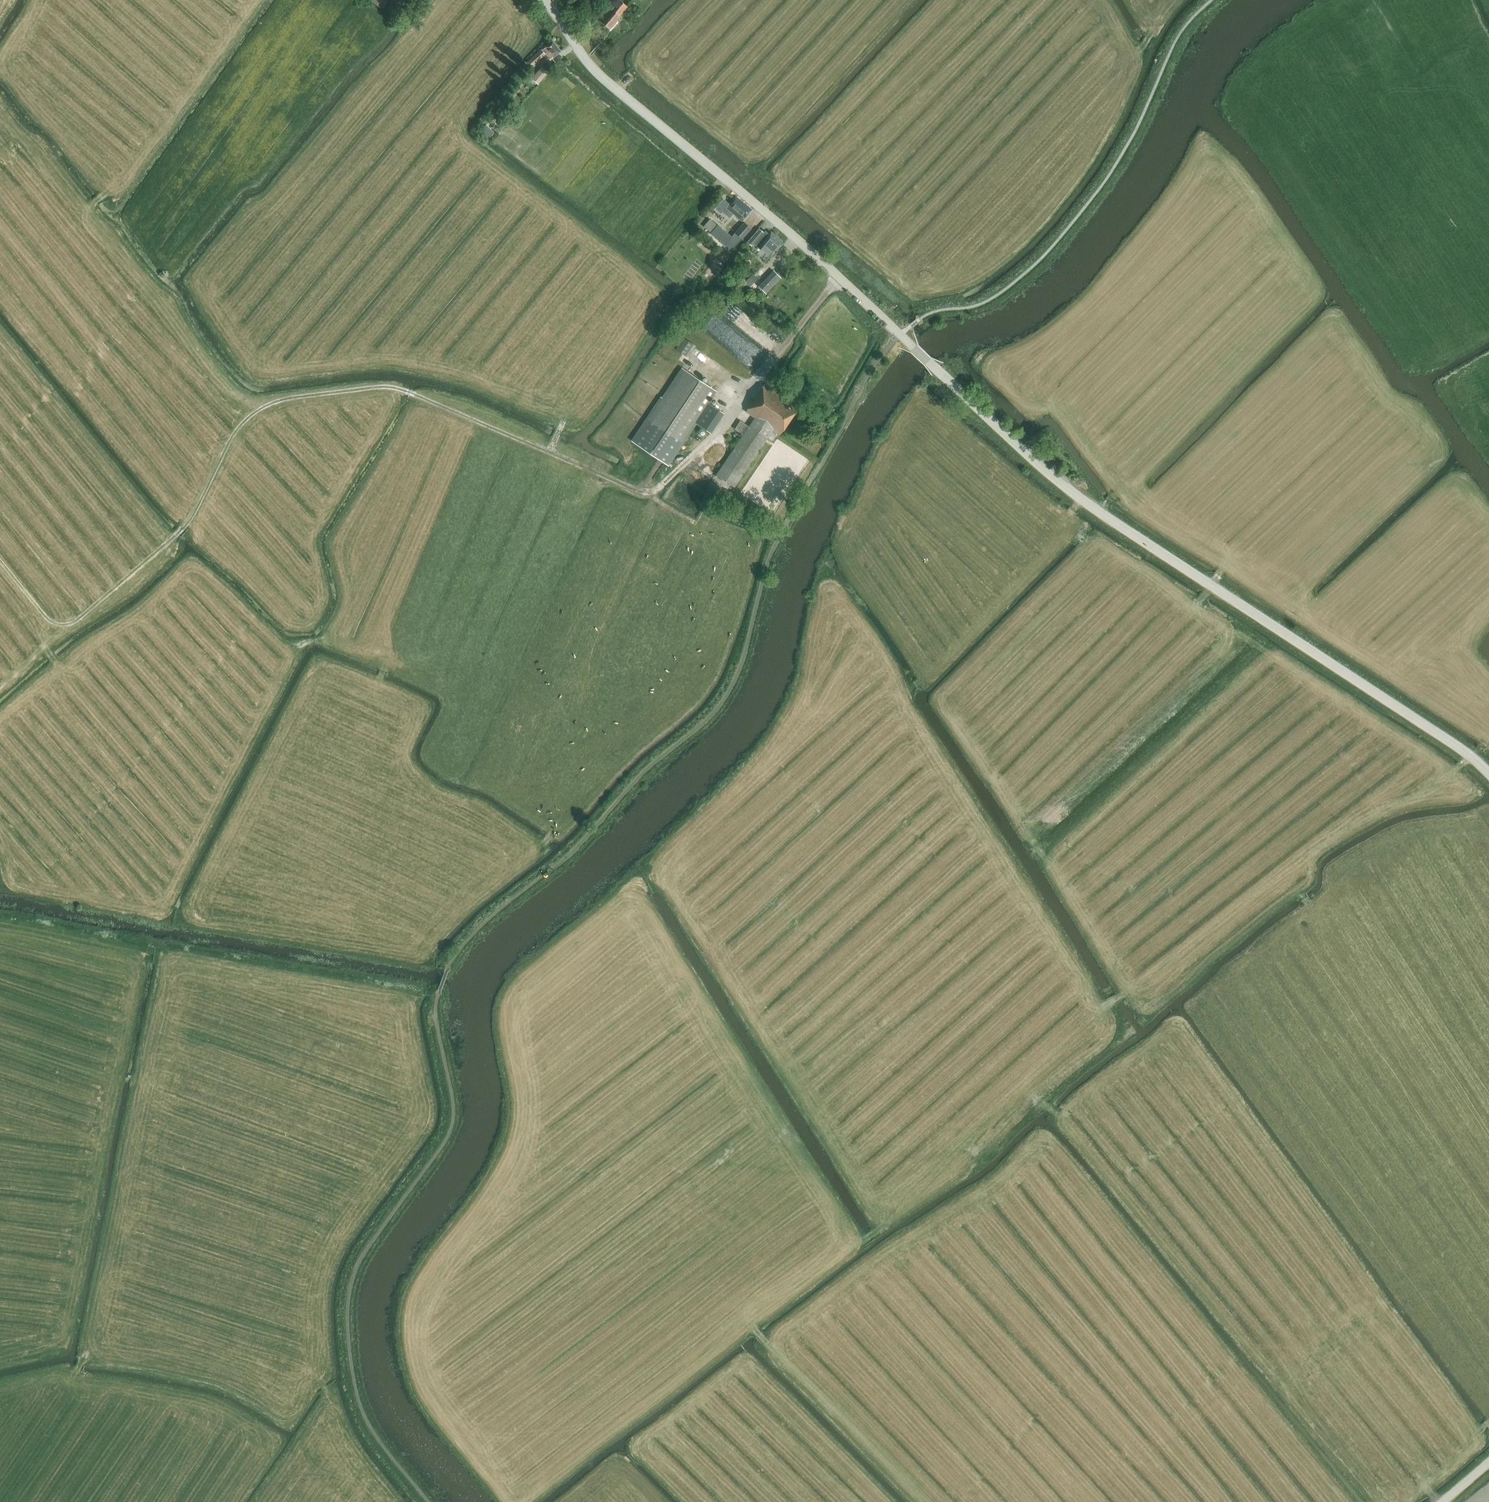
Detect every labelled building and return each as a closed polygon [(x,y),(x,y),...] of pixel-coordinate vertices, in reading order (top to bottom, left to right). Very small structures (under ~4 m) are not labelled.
[(388,1),(386,0),(370,0),(381,9),(388,1)] [(410,0),(390,0),(389,1),(391,3),(388,7),(397,13),(399,10),(400,11),(410,0)] [(627,6),(620,0),(617,0),(610,8),(600,21),(609,29),(620,16),(620,15),(627,6)] [(542,49),(527,62),(531,67),(545,53),(550,59),(553,56),(553,57),(560,51),(552,41),(546,47),(542,49)] [(547,73),(541,67),(532,78),(538,84),(547,73)] [(494,133),(486,125),(483,128),(482,128),(479,131),(487,140),(494,133)] [(742,221),(752,209),(735,196),(725,208),(742,221)] [(709,219),(703,226),(724,244),(730,236),(709,219)] [(744,221),(734,232),(742,238),(751,227),(744,221)] [(747,242),(752,246),(754,243),(770,257),(783,243),(771,232),(767,236),(759,228),(747,242)] [(730,236),(724,244),(727,246),(732,249),(742,238),(734,232),(730,236)] [(781,278),(773,270),(758,285),(766,294),(781,278)] [(749,289),(757,280),(751,274),(743,283),(749,289)] [(676,349),(684,355),(692,343),(683,338),(676,349)] [(716,391),(682,368),(632,442),(667,465),(695,423),(710,433),(723,413),(708,403),(716,391)] [(798,407),(765,384),(746,412),(755,417),(749,426),(740,421),(734,429),(743,435),(716,475),(734,487),(773,430),(779,434),(798,407)] [(731,398),(736,391),(727,385),(722,392),(731,398)]
